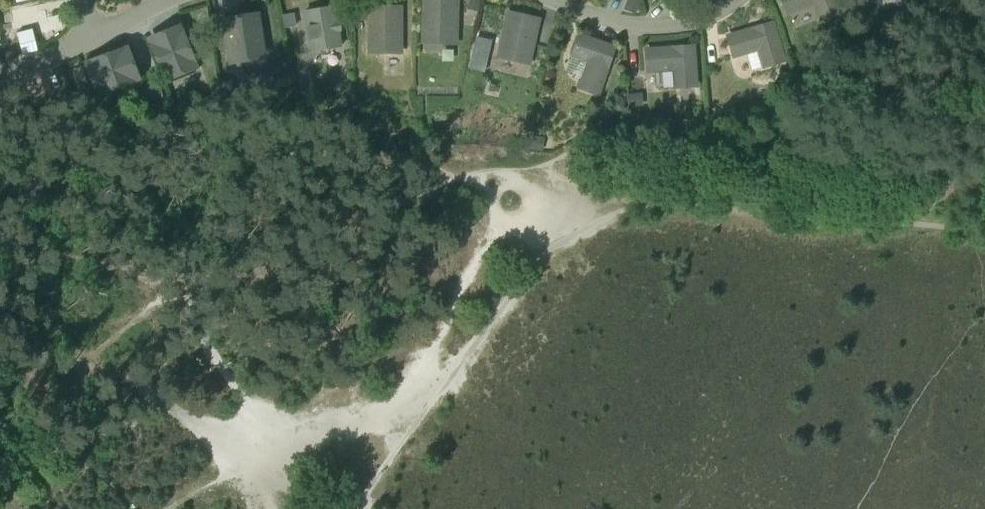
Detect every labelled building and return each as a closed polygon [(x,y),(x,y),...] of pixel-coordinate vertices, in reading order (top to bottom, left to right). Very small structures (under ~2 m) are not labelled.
[(420,44),(458,45),(459,0),(422,0),(420,44)] [(480,0),(470,0),(468,9),(478,12),(481,0),(480,0)] [(624,9),(636,13),(641,0),(627,0),(624,9)] [(786,15),(813,5),(820,22),(844,12),(839,0),(780,0),(786,15)] [(335,5),(303,11),(310,52),(343,47),(340,31),(342,31),(340,20),(338,21),(335,5)] [(352,21),(366,21),(366,5),(352,5),(352,21)] [(402,6),(368,6),(368,54),(402,54),(402,6)] [(541,18),(506,10),(496,58),(531,65),(541,18)] [(282,29),(295,27),(293,14),(280,16),(282,29)] [(256,16),(226,21),(232,60),(262,56),(256,16)] [(732,58),(758,51),(762,68),(786,62),(775,20),(725,34),(732,58)] [(181,29),(154,39),(171,80),(197,70),(181,29)] [(616,46),(578,32),(570,57),(585,62),(576,88),(600,96),(616,46)] [(492,40),(476,36),(473,47),(489,50),(492,40)] [(696,44),(644,47),(645,73),(672,71),(673,89),(698,87),(696,44)] [(129,49),(90,64),(102,95),(141,80),(129,49)] [(777,78),(773,91),(789,95),(792,81),(777,78)] [(221,81),(223,94),(234,93),(232,80),(221,81)] [(161,88),(148,93),(151,102),(165,97),(161,88)] [(642,93),(629,93),(629,106),(643,106),(642,93)] [(624,99),(612,99),(612,111),(624,111),(624,99)] [(544,138),(532,136),(530,149),(542,151),(544,138)]
